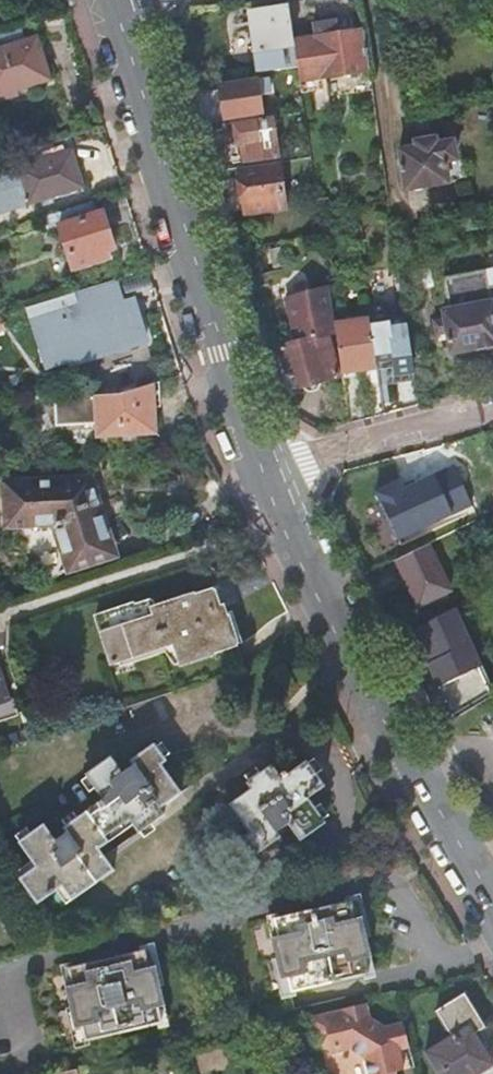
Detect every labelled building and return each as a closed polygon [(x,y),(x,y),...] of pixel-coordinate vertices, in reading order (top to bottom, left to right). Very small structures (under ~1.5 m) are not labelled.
[(461,11),(464,13),(475,11),(478,7),(477,0),(460,0),(461,11)] [(293,41),(289,8),(249,13),(255,51),(294,45),(293,41)] [(294,45),(297,69),(301,94),(323,91),(321,79),(369,72),(363,31),(337,34),(335,22),(313,25),(315,38),(293,41),(294,45)] [(36,38),(0,50),(0,99),(17,96),(16,90),(49,81),(40,52),(36,38)] [(237,118),(256,116),(261,115),(258,95),(269,94),(268,80),(220,87),(224,120),(237,118)] [(257,119),(237,122),(238,125),(233,125),(236,146),(242,145),(245,161),(277,157),(272,120),(257,122),(257,119)] [(416,147),(400,150),(408,189),(449,182),(446,161),(457,159),(454,140),(438,143),(436,137),(415,141),(416,147)] [(0,171),(0,210),(85,184),(74,148),(54,155),(51,145),(24,153),(27,163),(0,171)] [(279,166),(239,171),(246,214),(285,209),(279,166)] [(57,210),(61,223),(99,211),(95,198),(57,210)] [(326,198),(316,199),(318,212),(328,210),(326,198)] [(61,223),(55,224),(73,276),(112,263),(112,253),(118,252),(103,210),(99,211),(61,223)] [(410,233),(412,248),(427,245),(425,230),(410,233)] [(427,245),(412,248),(413,259),(429,257),(427,245)] [(283,250),(267,253),(270,268),(286,265),(283,250)] [(119,284),(111,281),(25,309),(46,372),(67,365),(70,370),(150,346),(152,340),(139,299),(137,296),(125,301),(119,284)] [(285,300),(312,292),(309,282),(277,290),(289,333),(294,332),(285,300)] [(328,288),(312,292),(285,300),(294,332),(289,333),(284,341),(286,346),(280,347),(287,370),(294,369),(299,387),(302,386),(304,389),(307,391),(311,392),(314,391),(317,390),(320,387),(321,384),(322,381),(339,376),(327,334),(334,333),(328,288)] [(444,310),(451,353),(492,346),(492,311),(491,301),(444,310)] [(369,308),(370,318),(378,368),(379,377),(414,372),(407,320),(390,322),(389,313),(388,306),(369,308)] [(405,311),(389,313),(390,322),(407,320),(405,311)] [(370,318),(334,324),(341,374),(358,371),(378,368),(370,318)] [(379,377),(380,386),(416,381),(414,372),(379,377)] [(126,397),(55,398),(56,426),(96,424),(97,441),(161,437),(158,409),(163,409),(159,384),(126,397)] [(428,544),(458,530),(431,470),(407,480),(405,476),(380,488),(390,509),(408,501),(428,544)] [(95,480),(8,484),(10,523),(58,523),(71,568),(116,553),(95,480)] [(428,544),(395,560),(418,607),(450,591),(428,544)] [(210,589),(193,594),(151,607),(148,599),(94,617),(109,664),(171,643),(178,664),(236,646),(222,604),(218,606),(216,606),(210,589)] [(453,719),(486,700),(459,639),(468,635),(456,608),(413,631),(419,644),(424,642),(433,662),(428,665),(453,719)] [(492,696),(492,690),(468,635),(459,639),(486,700),(492,696)] [(37,868),(19,879),(38,907),(63,889),(72,902),(116,873),(97,845),(131,821),(140,836),(166,818),(162,811),(184,795),(163,767),(169,764),(156,745),(132,761),(136,767),(124,774),(114,757),(88,775),(104,800),(66,828),(69,833),(57,840),(46,825),(19,843),(37,868)] [(289,826),(301,841),(327,823),(310,799),(326,787),(306,762),(288,776),(285,771),(279,775),(272,766),(247,783),(252,791),(230,807),(250,835),(246,837),(257,854),(281,838),(278,833),(289,826)] [(350,903),(208,935),(220,987),(226,1011),(229,1024),(233,1023),(297,1008),(293,993),(368,976),(365,961),(373,959),(370,952),(360,919),(353,921),(350,903)] [(144,955),(144,952),(70,970),(71,973),(75,988),(66,991),(73,1021),(75,1032),(82,1031),(86,1043),(161,1026),(158,1011),(165,1009),(163,1000),(156,969),(148,971),(144,955)] [(436,1010),(452,1037),(427,1052),(439,1073),(492,1073),(492,1040),(464,993),(436,1010)] [(308,1017),(313,1037),(326,1034),(331,1055),(350,1051),(364,1060),(368,1073),(396,1073),(395,1072),(403,1070),(395,1039),(406,1037),(402,1024),(384,1028),(368,1019),(365,1004),(308,1017)] [(403,1070),(414,1067),(406,1037),(395,1039),(403,1070)]
